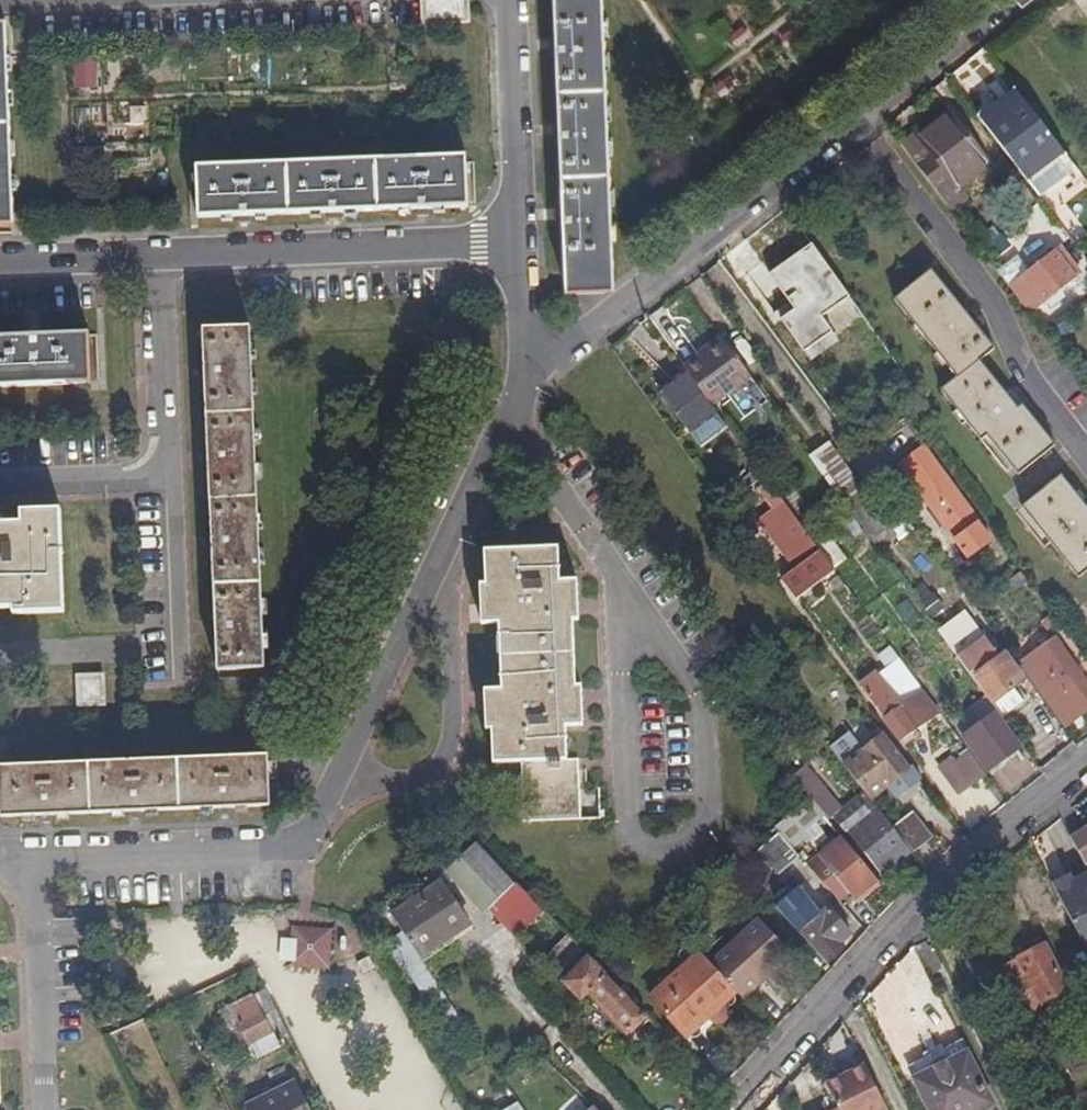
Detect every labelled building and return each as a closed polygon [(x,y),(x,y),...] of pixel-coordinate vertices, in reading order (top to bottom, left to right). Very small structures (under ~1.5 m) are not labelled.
[(467,0),(428,0),(429,23),(467,20),(467,0)] [(612,286),(614,286),(614,281),(603,0),(556,0),(558,39),(558,50),(561,124),(562,136),(565,208),(565,220),(568,287),(612,286)] [(744,24),(728,35),(736,48),(753,37),(744,24)] [(15,226),(8,25),(0,25),(0,226),(15,226)] [(73,64),(76,90),(101,87),(98,61),(73,64)] [(1073,165),(1014,90),(977,119),(1029,186),(1060,164),(1065,172),(1073,165)] [(925,149),(911,160),(936,193),(950,182),(956,189),(987,166),(944,108),(930,117),(934,122),(915,136),(925,149)] [(930,117),(897,143),(911,160),(925,149),(915,136),(934,122),(930,117)] [(199,168),(201,219),(469,208),(467,158),(199,168)] [(950,182),(936,193),(949,210),(963,199),(956,189),(950,182)] [(1060,248),(1054,252),(1058,257),(1063,253),(1060,248)] [(1054,252),(1009,288),(1030,317),(1082,276),(1063,253),(1058,257),(1054,252)] [(993,351),(930,272),(894,301),(956,379),(940,391),(981,442),(987,437),(1018,476),(1054,447),(1022,406),(1017,410),(979,362),(993,351)] [(868,352),(865,326),(822,330),(824,356),(868,352)] [(206,366),(218,671),(265,669),(252,329),(204,330),(206,366)] [(91,384),(90,335),(0,338),(0,388),(91,384)] [(722,341),(684,371),(712,407),(750,378),(722,341)] [(714,418),(686,378),(660,397),(688,437),(714,418)] [(830,405),(839,418),(852,409),(843,396),(830,405)] [(851,482),(852,479),(829,446),(810,460),(868,540),(883,528),(851,482)] [(977,558),(973,553),(990,540),(923,448),(899,463),(970,563),(977,558)] [(1060,477),(1022,508),(1078,579),(1086,571),(1086,510),(1060,477)] [(814,544),(773,489),(763,497),(772,510),(768,513),(781,531),(772,538),(782,552),(791,546),(806,565),(784,582),(796,599),(834,571),(814,544)] [(25,524),(0,525),(0,609),(17,608),(17,613),(67,611),(63,510),(25,512),(25,524)] [(520,762),(522,822),(579,820),(578,759),(566,759),(565,733),(565,727),(583,727),(582,687),(574,687),(573,621),(579,621),(578,581),(563,582),(562,571),(561,550),(485,552),(486,584),(480,585),(481,605),(481,624),(500,623),(502,691),(484,691),(484,711),(485,730),(492,730),(493,763),(520,762)] [(944,642),(991,706),(1022,683),(992,642),(986,646),(970,622),(944,642)] [(1053,639),(1020,662),(1066,726),(1086,710),(1086,686),(1053,639)] [(914,729),(938,712),(893,651),(880,661),(887,670),(861,689),(905,747),(920,737),(914,729)] [(99,694),(99,675),(79,674),(78,694),(99,694)] [(1007,758),(1021,748),(996,714),(962,739),(987,773),(1002,761),(1007,758)] [(844,767),(856,782),(858,780),(871,797),(907,771),(882,738),(844,767)] [(958,797),(986,776),(969,753),(954,763),(951,760),(938,769),(958,797)] [(0,768),(3,817),(3,818),(271,807),(269,757),(0,768)] [(1010,764),(1007,758),(1002,761),(1006,767),(1010,764)] [(809,799),(828,821),(833,817),(880,875),(910,852),(875,809),(869,815),(856,799),(841,811),(806,771),(794,781),(809,799)] [(894,830),(912,852),(930,839),(911,816),(894,830)] [(787,818),(774,828),(796,854),(809,843),(787,818)] [(1071,839),(1086,867),(1086,830),(1071,839)] [(807,866),(832,894),(843,885),(848,891),(855,900),(877,882),(839,839),(807,866)] [(518,883),(478,842),(447,873),(486,914),(490,910),(518,883)] [(1051,887),(1054,892),(1086,956),(1086,877),(1073,884),(1069,877),(1051,887)] [(518,883),(490,910),(517,937),(544,910),(518,883)] [(843,885),(832,894),(837,900),(848,891),(843,885)] [(440,886),(392,918),(403,935),(420,960),(468,926),(440,886)] [(784,917),(825,964),(843,948),(840,944),(851,934),(827,907),(819,915),(805,899),(784,917)] [(736,992),(744,1001),(766,981),(762,977),(789,953),(759,921),(710,964),(736,992)] [(296,962),(290,966),(329,968),(331,931),(293,928),(292,941),(298,941),(296,962)] [(420,960),(403,935),(392,950),(449,1034),(464,1023),(420,960)] [(569,936),(542,961),(580,1000),(581,998),(621,1039),(646,1016),(600,968),(569,936)] [(987,977),(1013,1027),(1032,1016),(1030,1012),(1065,994),(1038,941),(1014,954),(1018,961),(987,977)] [(762,977),(766,981),(792,957),(789,953),(762,977)] [(687,1037),(736,992),(710,964),(700,954),(650,999),(668,1018),(687,1037)] [(270,1028),(262,1013),(242,1023),(250,1038),(270,1028)] [(1074,1016),(1078,1023),(1084,1020),(1080,1013),(1074,1016)] [(962,1046),(910,1073),(929,1109),(986,1109),(992,1107),(962,1046)] [(864,1065),(823,1084),(836,1109),(886,1109),(864,1065)] [(293,1083),(247,1106),(249,1109),(306,1109),(293,1083)]
